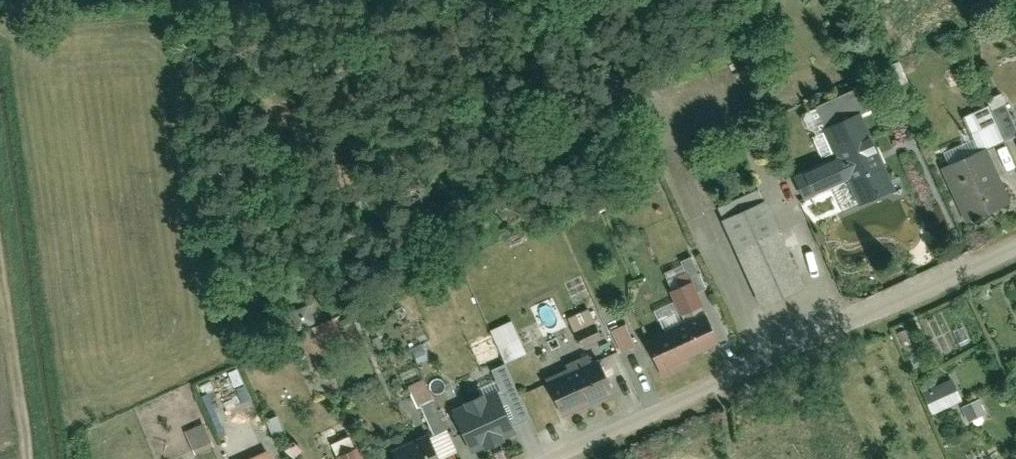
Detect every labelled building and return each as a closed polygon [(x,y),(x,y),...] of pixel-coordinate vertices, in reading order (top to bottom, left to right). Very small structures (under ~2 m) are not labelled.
[(834,154),(793,172),(806,201),(847,183),(857,206),(898,187),(864,110),(823,129),(834,154)] [(940,169),(966,226),(1011,204),(985,148),(940,169)] [(714,209),(759,305),(804,286),(759,189),(714,209)] [(697,293),(707,288),(691,255),(676,263),(680,273),(686,270),(697,293)] [(679,316),(682,315),(686,323),(645,342),(659,370),(717,342),(700,306),(702,305),(686,271),(675,277),(680,287),(668,293),(679,316)] [(307,305),(289,313),(298,332),(315,324),(307,305)] [(583,349),(603,340),(588,308),(568,318),(583,349)] [(333,318),(312,328),(318,342),(339,332),(333,318)] [(505,363),(526,353),(512,321),(490,332),(505,363)] [(621,354),(635,347),(625,324),(610,331),(621,354)] [(376,351),(384,348),(378,336),(371,340),(376,351)] [(417,364),(428,359),(420,343),(410,348),(417,364)] [(597,360),(547,384),(559,410),(609,385),(597,360)] [(516,425),(530,418),(505,365),(491,372),(516,425)] [(951,379),(922,393),(932,415),(961,401),(951,379)] [(450,410),(470,453),(514,432),(494,389),(450,410)] [(978,400),(961,408),(968,422),(985,414),(978,400)] [(433,436),(445,430),(430,401),(418,407),(433,436)] [(247,407),(256,427),(265,423),(256,403),(247,407)] [(261,449),(286,437),(277,418),(265,423),(256,427),(252,429),(261,449)] [(195,453),(214,446),(205,423),(186,430),(195,453)] [(429,438),(439,458),(444,458),(456,453),(445,430),(433,436),(429,438)] [(391,452),(394,458),(439,458),(429,438),(427,434),(391,452)] [(348,437),(329,446),(335,458),(359,458),(348,437)]
